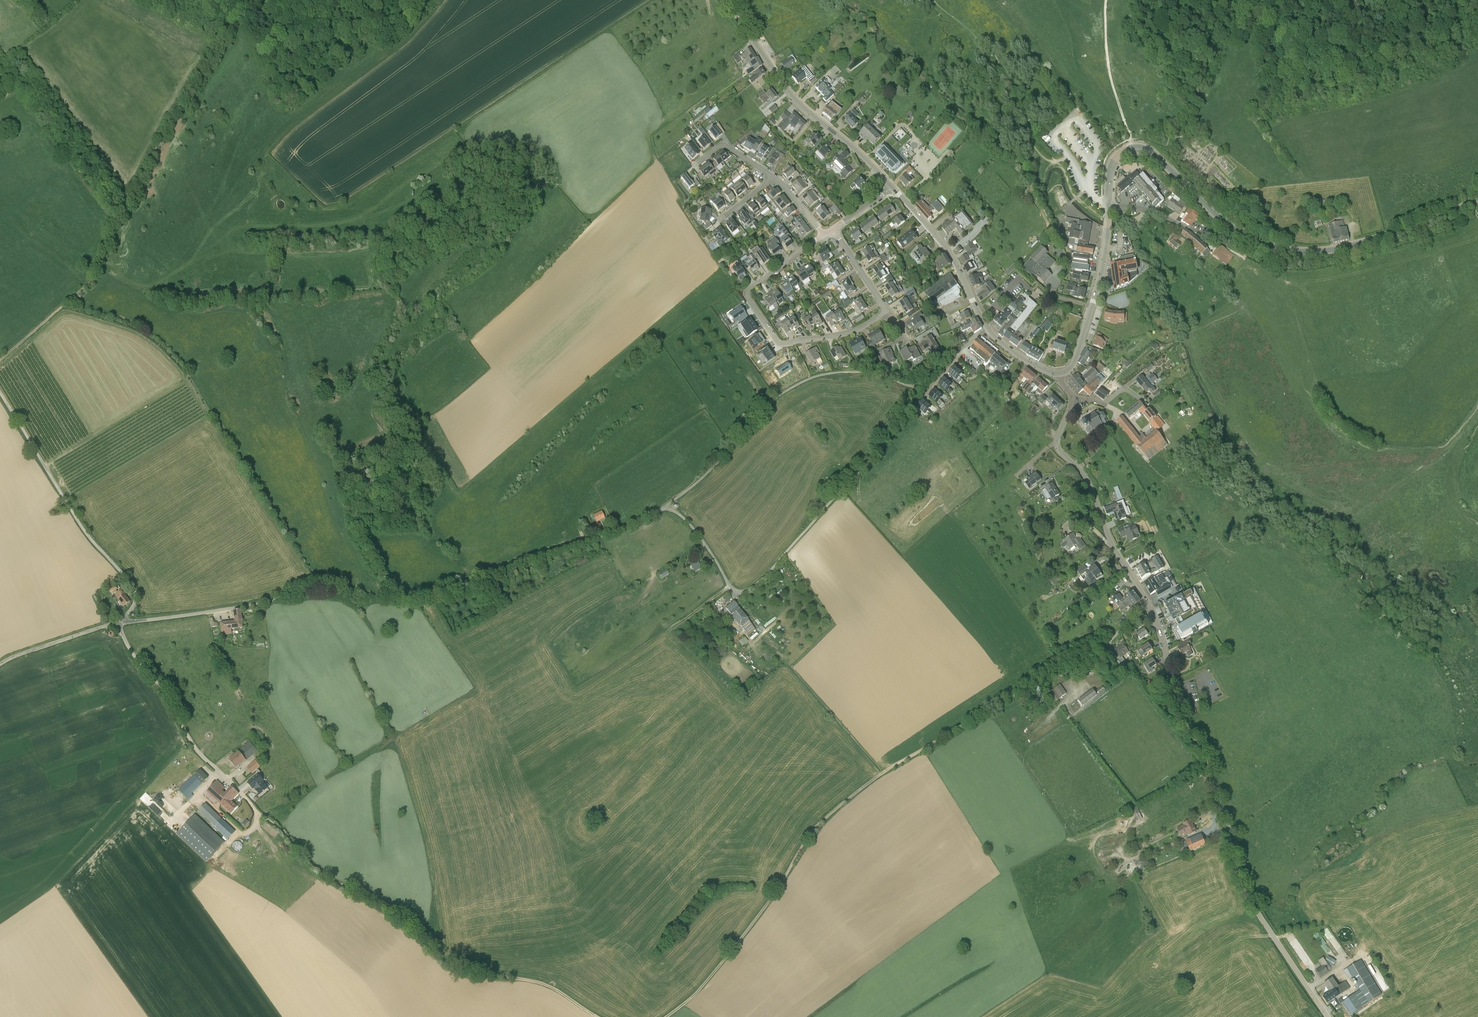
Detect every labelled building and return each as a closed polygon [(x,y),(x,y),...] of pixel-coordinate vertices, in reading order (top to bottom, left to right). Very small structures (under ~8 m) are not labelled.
[(749,58),(753,55),(750,50),(745,53),(746,53),(743,55),(744,57),(743,58),(744,60),(745,59),(748,64),(750,62),(751,62),(749,58)] [(741,61),(739,57),(740,56),(738,53),(732,56),(735,60),(737,64),(741,61)] [(757,69),(762,66),(757,58),(756,59),(753,55),(749,58),(751,62),(750,62),(751,64),(749,65),(750,68),(746,71),(748,74),(757,69)] [(790,67),(793,65),(794,64),(790,58),(782,64),(783,65),(781,66),(785,73),(791,69),(790,67)] [(815,76),(813,77),(805,67),(799,71),(792,77),(798,84),(805,79),(805,78),(806,78),(812,85),(818,80),(815,76)] [(754,82),(765,74),(762,69),(755,74),(756,76),(749,81),(750,82),(751,84),(754,82)] [(826,102),(833,95),(829,90),(831,89),(827,85),(832,81),(827,76),(823,81),(815,88),(823,96),(824,96),(824,97),(823,98),(826,102)] [(770,98),(772,101),(777,97),(771,90),(766,94),(763,91),(758,95),(764,104),(767,102),(766,101),(770,98)] [(831,120),(834,116),(836,117),(841,110),(831,103),(828,107),(827,107),(822,113),(831,120)] [(707,120),(714,114),(711,110),(704,116),(707,120)] [(800,131),(803,128),(806,125),(793,114),(791,116),(785,112),(781,117),(784,120),(778,127),(783,132),(789,124),(794,128),(798,124),(801,127),(798,129),(800,131)] [(852,128),(858,123),(854,119),(855,118),(850,113),(845,118),(847,120),(846,122),(852,128)] [(881,137),(871,128),(874,124),(872,122),(868,126),(859,135),(864,140),(866,138),(874,145),(881,137)] [(713,137),(715,140),(718,138),(725,133),(718,124),(709,131),(712,133),(710,135),(712,138),(713,137)] [(710,139),(704,131),(701,127),(698,130),(701,133),(704,137),(698,142),(704,150),(710,145),(707,141),(710,139)] [(810,143),(815,147),(822,139),(817,134),(816,136),(813,133),(808,139),(811,142),(810,143)] [(899,151),(911,140),(906,135),(898,143),(892,137),(886,143),(887,144),(883,148),(883,147),(876,153),(884,161),(883,162),(883,164),(886,166),(887,166),(888,166),(896,174),(907,163),(900,155),(902,154),(899,151)] [(750,152),(752,149),(756,152),(762,142),(757,138),(755,142),(749,139),(747,142),(746,142),(741,145),(744,147),(750,152)] [(689,146),(685,149),(693,160),(699,155),(697,152),(700,149),(692,139),(687,143),(689,146)] [(821,156),(824,159),(830,153),(826,149),(830,145),(828,142),(818,152),(817,151),(815,153),(819,158),(821,156)] [(766,159),(773,149),(770,147),(768,149),(763,146),(756,157),(761,160),(763,158),(766,159)] [(843,162),(844,160),(844,161),(849,156),(844,151),(843,153),(841,151),(833,159),(834,161),(833,162),(835,165),(833,167),(833,170),(838,175),(839,174),(841,176),(840,177),(840,178),(841,179),(843,179),(851,171),(847,167),(847,166),(843,162)] [(717,155),(723,162),(731,156),(726,153),(725,154),(723,152),(721,153),(720,152),(717,155)] [(774,154),(767,165),(770,167),(770,166),(772,167),(774,165),(776,167),(776,168),(784,155),(781,153),(779,157),(774,154)] [(716,168),(723,162),(717,155),(714,157),(715,158),(713,159),(715,161),(712,163),(716,168)] [(718,170),(716,168),(712,163),(710,165),(708,163),(706,165),(706,164),(703,166),(709,174),(711,176),(718,170)] [(788,179),(791,175),(794,179),(799,175),(796,171),(795,172),(791,168),(788,164),(783,170),(785,172),(783,174),(784,175),(783,175),(786,179),(787,178),(787,179),(788,179)] [(701,180),(709,174),(703,166),(700,169),(698,171),(700,173),(698,175),(701,180)] [(1140,176),(1143,174),(1139,169),(1136,172),(1119,186),(1123,191),(1134,181),(1140,176)] [(753,184),(750,180),(752,178),(748,173),(742,178),(743,180),(745,183),(746,185),(749,187),(748,187),(749,188),(754,184),(753,184)] [(686,175),(686,174),(681,178),(689,189),(694,185),(696,188),(695,188),(696,188),(700,185),(695,179),(695,180),(692,182),(691,181),(686,175)] [(1150,179),(1149,180),(1143,174),(1140,176),(1134,181),(1144,192),(1143,193),(1156,208),(1164,200),(1163,199),(1171,193),(1170,192),(1173,189),(1169,185),(1159,194),(1157,191),(1157,190),(1154,187),(1156,186),(1150,179)] [(910,176),(908,178),(905,175),(900,180),(904,184),(906,186),(914,179),(910,176)] [(746,185),(745,183),(743,180),(742,178),(734,184),(742,193),(746,190),(746,189),(744,187),(746,185)] [(795,189),(805,181),(803,178),(801,180),(800,178),(792,184),(795,189)] [(859,188),(861,191),(865,187),(862,185),(865,183),(860,178),(853,184),(855,187),(856,185),(859,188)] [(805,181),(795,189),(799,194),(807,187),(806,185),(808,184),(805,181)] [(737,197),(742,193),(734,184),(727,189),(731,194),(734,192),(737,196),(737,197)] [(777,189),(776,190),(774,187),(771,190),(766,194),(766,195),(764,196),(769,202),(771,201),(773,199),(773,200),(776,197),(780,194),(781,193),(777,189)] [(957,198),(962,191),(959,188),(953,195),(957,198)] [(731,194),(727,189),(720,195),(724,200),(727,198),(730,202),(730,203),(735,199),(735,198),(734,198),(731,194)] [(806,202),(816,194),(814,191),(812,193),(810,191),(802,198),(806,202)] [(724,200),(720,195),(720,194),(715,197),(717,200),(712,203),(719,212),(725,207),(722,204),(725,201),(724,200)] [(816,194),(806,202),(810,207),(818,200),(817,198),(818,197),(816,194)] [(777,208),(786,200),(783,196),(782,196),(778,199),(776,197),(773,200),(773,199),(771,201),(777,208)] [(756,208),(760,213),(768,208),(760,198),(755,202),(756,202),(759,206),(756,208)] [(1180,199),(1180,200),(1176,198),(1175,200),(1172,199),(1169,205),(1176,209),(1175,211),(1179,213),(1186,203),(1180,199)] [(784,213),(788,211),(786,208),(790,205),(786,200),(777,208),(783,215),(784,214),(784,213)] [(928,220),(932,217),(929,214),(931,211),(922,201),(916,206),(928,220)] [(760,213),(756,208),(753,204),(748,207),(749,208),(752,212),(749,214),(753,219),(760,213)] [(839,215),(842,212),(836,204),(832,207),(839,215)] [(884,209),(889,216),(895,211),(890,204),(884,209)] [(829,209),(826,211),(821,205),(816,209),(818,211),(816,212),(820,217),(829,209)] [(784,213),(784,214),(788,218),(786,219),(788,222),(793,218),(791,215),(795,212),(796,212),(792,207),(792,208),(788,211),(784,213)] [(710,213),(711,210),(701,208),(701,213),(699,213),(698,214),(698,216),(699,217),(700,217),(700,221),(703,221),(706,225),(704,226),(704,227),(702,228),(704,232),(712,226),(709,223),(710,219),(712,217),(710,215),(710,213)] [(1189,208),(1186,213),(1182,219),(1185,221),(1184,223),(1187,225),(1191,227),(1195,220),(1195,219),(1197,221),(1199,218),(1200,218),(1202,216),(1189,208)] [(823,221),(830,216),(832,213),(829,209),(820,217),(823,221)] [(882,221),(889,216),(884,209),(877,214),(882,221)] [(745,215),(742,212),(741,213),(740,212),(738,214),(738,215),(737,216),(740,219),(739,220),(741,223),(742,222),(744,225),(747,223),(748,225),(753,222),(747,214),(745,215)] [(973,226),(965,216),(962,212),(942,228),(947,235),(955,228),(961,235),(973,226)] [(795,228),(803,221),(800,218),(801,218),(799,216),(791,223),(795,228)] [(872,228),(878,223),(874,216),(867,221),(872,228)] [(896,228),(906,221),(903,218),(902,218),(900,216),(894,221),(892,223),(896,228)] [(1078,225),(1076,225),(1077,218),(1066,217),(1065,223),(1066,223),(1066,228),(1068,229),(1068,232),(1069,232),(1068,238),(1066,238),(1065,244),(1074,245),(1082,247),(1083,245),(1088,246),(1092,224),(1090,224),(1090,223),(1079,221),(1078,225)] [(738,229),(732,220),(726,225),(732,234),(738,229)] [(799,233),(807,226),(803,221),(795,228),(799,233)] [(865,233),(872,228),(867,221),(860,226),(865,233)] [(1349,240),(1346,228),(1344,228),(1342,221),(1329,224),(1334,244),(1349,240)] [(807,226),(799,233),(803,238),(811,231),(807,226)] [(859,231),(860,230),(858,227),(850,233),(855,240),(862,235),(859,231)] [(712,234),(718,242),(718,244),(719,246),(722,246),(724,245),(724,242),(729,239),(720,228),(712,234)] [(1205,257),(1210,252),(1208,250),(1207,249),(1198,240),(1185,229),(1181,234),(1193,244),(1192,245),(1205,257)] [(883,236),(885,239),(892,234),(891,231),(883,236)] [(909,244),(913,241),(917,238),(913,232),(909,235),(908,233),(905,235),(908,239),(906,240),(909,244)] [(903,248),(909,244),(906,240),(908,239),(905,235),(898,241),(903,248)] [(1175,235),(1169,241),(1174,245),(1177,242),(1176,241),(1178,238),(1175,235)] [(787,238),(782,242),(787,248),(792,245),(787,238)] [(781,253),(777,248),(780,246),(775,239),(769,243),(772,247),(769,250),(774,257),(781,253)] [(976,246),(974,247),(972,243),(965,249),(968,254),(960,259),(963,265),(974,258),(972,254),(976,251),(975,250),(978,249),(976,246)] [(770,260),(762,249),(760,251),(757,247),(756,248),(754,245),(749,249),(753,254),(758,262),(760,260),(764,264),(770,260)] [(872,253),(871,251),(875,249),(873,245),(865,250),(862,252),(865,256),(866,257),(872,253)] [(1082,247),(1074,245),(1073,254),(1074,255),(1072,263),(1071,262),(1070,268),(1071,268),(1088,271),(1089,265),(1088,265),(1089,259),(1092,260),(1094,249),(1082,247)] [(926,259),(925,259),(930,255),(927,250),(925,252),(921,246),(918,247),(914,251),(917,255),(916,256),(921,262),(926,259)] [(1046,254),(1048,252),(1041,246),(1030,258),(1031,259),(1022,268),(1028,273),(1029,273),(1034,278),(1036,275),(1044,283),(1045,283),(1044,283),(1052,275),(1047,271),(1055,262),(1046,254)] [(1226,265),(1233,255),(1220,246),(1213,256),(1226,265)] [(817,253),(823,262),(829,259),(827,256),(829,254),(825,248),(817,253)] [(879,258),(876,254),(877,254),(876,251),(872,253),(866,257),(867,259),(869,263),(872,261),(876,259),(876,260),(879,258)] [(756,263),(758,262),(753,254),(747,258),(750,261),(746,264),(752,272),(759,268),(756,263)] [(1136,257),(1134,258),(1134,254),(1120,257),(1121,261),(1111,262),(1114,288),(1117,288),(1129,283),(1138,275),(1135,262),(1137,261),(1136,257)] [(940,271),(943,269),(951,264),(945,255),(934,262),(940,271)] [(747,276),(741,268),(744,266),(740,260),(736,262),(738,264),(732,269),(740,281),(747,276)] [(974,262),(971,263),(964,267),(968,273),(972,271),(973,272),(978,269),(974,262)] [(834,273),(840,269),(839,267),(837,263),(834,265),(832,265),(830,266),(828,264),(825,265),(821,268),(823,271),(827,268),(832,274),(834,273)] [(878,275),(886,269),(882,263),(880,265),(876,268),(877,268),(874,270),(876,273),(878,275)] [(812,274),(814,273),(809,264),(805,267),(805,266),(802,267),(809,278),(812,276),(812,274)] [(802,282),(809,278),(802,267),(799,269),(800,270),(796,273),(802,282)] [(1076,273),(1077,270),(1071,268),(1070,272),(1074,273),(1073,278),(1076,279),(1076,282),(1080,283),(1080,280),(1088,282),(1088,281),(1089,281),(1089,279),(1089,276),(1078,273),(1078,274),(1076,273)] [(841,276),(841,275),(844,274),(842,270),(841,270),(840,269),(834,273),(837,278),(841,276)] [(887,282),(892,278),(890,274),(887,276),(886,273),(889,271),(887,269),(886,269),(878,275),(879,277),(878,277),(881,280),(883,279),(884,279),(885,278),(887,282)] [(958,288),(959,287),(950,274),(932,287),(925,291),(935,306),(940,302),(959,289),(958,288)] [(983,278),(982,276),(981,274),(969,279),(971,283),(978,280),(983,278)] [(795,288),(798,285),(793,277),(789,280),(788,278),(786,280),(794,292),(796,291),(795,288)] [(896,284),(893,285),(892,283),(895,281),(892,278),(887,282),(889,285),(888,286),(885,288),(888,291),(889,293),(898,287),(896,284)] [(991,282),(989,279),(981,285),(983,288),(989,283),(991,282)] [(793,293),(794,292),(786,280),(783,282),(785,284),(781,287),(784,293),(782,294),(786,298),(787,297),(788,298),(792,295),(790,292),(792,291),(793,293)] [(978,280),(971,283),(973,289),(980,286),(978,280)] [(843,292),(852,286),(851,284),(849,281),(846,283),(846,282),(842,285),(844,288),(841,289),(843,292)] [(1077,285),(1070,283),(1068,281),(1067,285),(1069,286),(1076,288),(1074,296),(1078,297),(1078,298),(1084,299),(1086,290),(1076,288),(1077,285)] [(989,283),(983,288),(985,291),(977,297),(981,302),(989,296),(996,290),(989,283)] [(853,293),(855,291),(853,288),(852,286),(843,292),(847,297),(849,296),(853,293)] [(895,297),(903,291),(900,286),(889,293),(890,294),(890,295),(892,298),(895,296),(895,297)] [(908,298),(911,296),(912,297),(917,294),(913,289),(908,293),(906,294),(908,298)] [(960,291),(960,290),(959,289),(940,302),(943,306),(958,299),(957,298),(959,296),(959,295),(960,295),(960,294),(960,293),(960,292),(960,291)] [(784,301),(782,298),(777,290),(773,292),(772,291),(769,293),(778,307),(779,307),(777,305),(784,301)] [(823,299),(831,294),(828,290),(821,295),(823,299)] [(775,309),(778,307),(769,293),(767,295),(768,297),(764,299),(770,308),(773,306),(775,309)] [(840,306),(851,299),(849,300),(847,297),(842,301),(844,303),(844,304),(840,306)] [(1010,305),(1006,309),(1011,313),(1008,318),(1009,319),(1013,314),(1018,319),(1022,314),(1028,308),(1023,304),(1025,302),(1025,301),(1023,299),(1022,298),(1020,297),(1016,301),(1014,299),(1009,304),(1010,305)] [(854,310),(863,304),(862,302),(860,298),(857,300),(853,302),(855,305),(853,307),(854,310)] [(903,308),(912,303),(908,298),(902,301),(903,302),(900,303),(902,307),(903,308)] [(1018,319),(1015,322),(1021,327),(1024,322),(1027,318),(1037,306),(1029,298),(1025,302),(1023,304),(1028,308),(1018,319)] [(840,306),(842,309),(852,302),(851,299),(840,306)] [(917,307),(915,308),(912,303),(903,308),(905,310),(904,310),(907,314),(909,312),(910,312),(913,315),(919,311),(917,307)] [(858,314),(860,313),(861,313),(864,311),(867,309),(865,305),(864,305),(863,304),(854,310),(858,314)] [(738,319),(740,322),(748,317),(741,306),(730,313),(736,321),(738,319)] [(1008,321),(1009,319),(1008,318),(1011,313),(1006,309),(999,317),(998,316),(994,321),(1001,327),(1002,327),(1008,321)] [(1106,309),(1104,316),(1105,316),(1104,318),(1109,320),(1110,318),(1113,319),(1117,319),(1117,321),(1123,321),(1123,313),(1122,313),(1122,312),(1115,312),(1106,309)] [(832,313),(838,322),(841,320),(842,322),(845,320),(839,310),(833,314),(832,313)] [(822,323),(817,314),(815,311),(811,313),(813,316),(810,318),(809,317),(815,325),(818,323),(819,325),(822,323)] [(919,317),(922,315),(921,312),(915,316),(917,319),(912,322),(917,329),(924,325),(919,317)] [(964,322),(965,324),(969,322),(968,320),(971,318),(968,312),(961,316),(959,312),(947,318),(951,325),(955,323),(954,320),(957,318),(960,324),(964,322)] [(837,322),(838,322),(832,313),(825,317),(832,327),(835,325),(833,323),(837,321),(837,322)] [(1015,322),(1018,319),(1013,314),(1009,319),(1008,321),(1010,322),(1006,326),(1006,325),(998,334),(1003,338),(1004,336),(1015,322)] [(787,320),(792,329),(795,327),(797,329),(800,327),(793,317),(787,321),(787,320)] [(815,325),(809,317),(807,318),(805,317),(802,319),(809,330),(812,328),(811,326),(814,324),(815,326),(815,325)] [(755,327),(749,319),(741,324),(744,328),(741,330),(746,336),(754,331),(752,329),(755,327)] [(982,327),(980,323),(977,319),(971,323),(967,325),(961,327),(963,331),(970,328),(974,334),(982,329),(982,327)] [(1039,328),(1042,330),(1049,321),(1046,319),(1039,328)] [(780,324),(783,329),(786,333),(789,332),(788,330),(791,327),(787,320),(786,320),(782,323),(780,324)] [(1019,329),(1021,327),(1015,322),(1004,336),(1010,341),(1019,329)] [(1018,338),(1023,332),(1024,332),(1029,325),(1024,322),(1021,327),(1019,329),(1010,341),(1010,342),(1017,347),(1022,341),(1018,338)] [(1033,334),(1037,337),(1041,330),(1037,328),(1033,334)] [(877,349),(875,345),(885,339),(879,330),(869,336),(872,341),(869,343),(873,351),(877,349)] [(750,340),(755,347),(764,342),(759,334),(750,340)] [(1105,339),(1097,334),(1096,338),(1095,338),(1093,345),(1102,348),(1103,343),(1105,339)] [(933,353),(939,349),(931,336),(925,339),(926,341),(922,344),(925,350),(930,348),(933,353)] [(997,352),(992,349),(980,338),(978,340),(970,349),(976,354),(983,360),(982,361),(987,365),(989,363),(990,361),(997,352)] [(861,351),(866,348),(861,339),(855,342),(854,341),(850,344),(855,353),(860,349),(861,351)] [(1027,354),(1031,347),(1035,341),(1031,339),(1028,345),(1025,343),(1020,349),(1027,354)] [(1070,351),(1071,346),(1064,343),(1065,342),(1061,340),(1060,342),(1056,340),(1055,343),(1052,342),(1050,349),(1065,354),(1066,350),(1070,351)] [(840,359),(846,356),(841,347),(839,349),(838,347),(835,349),(835,348),(833,350),(830,352),(834,358),(838,356),(840,359)] [(914,360),(920,356),(917,350),(917,349),(917,348),(916,349),(915,347),(908,351),(907,349),(901,352),(906,361),(912,357),(914,360)] [(1039,362),(1043,354),(1031,347),(1027,354),(1026,355),(1039,362)] [(775,358),(768,348),(756,356),(762,366),(775,358)] [(817,353),(819,352),(816,348),(806,354),(811,363),(814,361),(814,362),(816,360),(818,364),(822,361),(820,358),(817,353)] [(890,364),(896,361),(891,353),(892,352),(890,348),(883,352),(884,353),(880,355),(876,357),(881,366),(886,364),(887,366),(890,364)] [(1083,366),(1090,354),(1084,351),(1081,357),(1082,358),(1078,363),(1083,366)] [(998,368),(1002,361),(998,357),(1000,355),(997,352),(990,361),(992,363),(990,366),(996,370),(997,370),(998,368)] [(1126,369),(1133,363),(1130,359),(1123,365),(1126,369)] [(799,373),(802,372),(796,361),(793,363),(799,373)] [(1011,363),(1008,361),(1006,364),(1002,361),(998,368),(997,370),(1003,375),(1005,372),(1002,370),(1004,367),(1007,369),(1011,363)] [(1105,367),(1100,362),(1095,367),(1101,372),(1105,367)] [(1145,368),(1148,371),(1154,367),(1151,363),(1145,368)] [(769,371),(771,375),(779,369),(777,365),(769,371)] [(789,366),(778,374),(783,380),(794,372),(789,366)] [(949,374),(959,382),(961,378),(959,377),(962,374),(955,368),(949,374)] [(976,372),(975,371),(972,368),(967,374),(971,377),(976,372)] [(1083,390),(1083,389),(1099,374),(1093,368),(1083,377),(1086,380),(1084,382),(1078,374),(1069,382),(1074,387),(1079,394),(1083,390)] [(1027,379),(1032,373),(1027,369),(1022,374),(1019,372),(1016,376),(1024,383),(1027,379)] [(1029,381),(1026,385),(1029,387),(1030,386),(1032,384),(1031,383),(1036,376),(1032,373),(1027,379),(1029,381)] [(1156,380),(1159,378),(1155,373),(1152,375),(1149,377),(1148,377),(1145,380),(1142,376),(1136,381),(1141,388),(1142,388),(1151,380),(1153,383),(1156,380)] [(1099,374),(1083,389),(1083,390),(1090,396),(1094,392),(1094,391),(1097,388),(1096,387),(1104,379),(1099,374)] [(938,385),(946,392),(952,385),(944,378),(938,385)] [(1038,388),(1043,382),(1039,378),(1031,387),(1030,386),(1029,387),(1026,391),(1026,392),(1028,393),(1029,394),(1036,386),(1038,388)] [(1150,385),(1153,383),(1151,380),(1142,388),(1147,393),(1149,391),(1151,394),(1156,391),(1153,387),(1152,388),(1150,385)] [(1108,395),(1103,392),(1110,383),(1107,381),(1105,384),(1103,386),(1096,395),(1104,401),(1108,395)] [(1044,392),(1044,391),(1048,387),(1043,382),(1038,388),(1041,391),(1039,393),(1041,396),(1044,392)] [(929,396),(937,404),(943,397),(935,389),(929,396)] [(1064,405),(1058,400),(1052,395),(1047,400),(1043,396),(1041,398),(1039,400),(1038,401),(1042,405),(1047,400),(1058,411),(1064,405)] [(917,407),(925,414),(931,407),(923,400),(917,407)] [(1139,410),(1144,406),(1140,402),(1125,413),(1129,418),(1139,410)] [(1038,408),(1035,405),(1029,410),(1033,413),(1038,408)] [(1153,427),(1156,431),(1157,431),(1163,426),(1150,409),(1147,411),(1144,406),(1139,410),(1153,427)] [(1103,429),(1108,426),(1105,422),(1108,421),(1103,414),(1100,414),(1099,411),(1081,422),(1083,426),(1085,430),(1086,430),(1088,434),(1101,426),(1103,429)] [(1147,439),(1146,439),(1142,442),(1122,417),(1117,421),(1143,454),(1149,459),(1158,452),(1147,439)] [(1146,439),(1147,439),(1158,452),(1168,445),(1165,442),(1163,438),(1157,431),(1156,431),(1153,427),(1144,435),(1145,436),(1146,439)] [(1041,480),(1039,477),(1036,472),(1026,479),(1027,481),(1025,482),(1029,488),(1032,487),(1041,480)] [(1052,499),(1055,503),(1059,500),(1056,497),(1060,494),(1053,484),(1043,490),(1046,494),(1048,492),(1052,499)] [(1119,486),(1115,488),(1116,493),(1114,493),(1116,501),(1123,499),(1119,486)] [(1128,507),(1127,507),(1124,501),(1109,507),(1108,504),(1103,506),(1107,515),(1114,512),(1116,519),(1119,518),(1120,521),(1126,518),(1125,515),(1131,513),(1128,507)] [(602,511),(594,515),(596,522),(605,518),(602,511)] [(1030,517),(1024,522),(1026,526),(1033,521),(1030,517)] [(1131,541),(1139,538),(1137,535),(1139,534),(1135,525),(1133,527),(1132,524),(1119,531),(1122,537),(1128,534),(1131,541)] [(1079,536),(1076,539),(1073,534),(1063,541),(1069,549),(1076,545),(1080,550),(1086,546),(1079,536)] [(1142,579),(1158,570),(1158,571),(1164,568),(1158,557),(1152,560),(1136,569),(1138,573),(1138,574),(1137,575),(1138,576),(1139,576),(1140,575),(1142,579)] [(691,565),(695,572),(702,568),(698,561),(691,565)] [(1093,567),(1088,570),(1085,566),(1077,571),(1084,580),(1089,577),(1091,579),(1094,577),(1096,580),(1103,576),(1098,569),(1096,571),(1093,567)] [(666,570),(659,575),(662,579),(669,574),(666,570)] [(1158,596),(1170,589),(1162,573),(1149,580),(1150,581),(1145,584),(1151,595),(1156,592),(1158,596)] [(1051,581),(1053,586),(1060,582),(1057,577),(1051,581)] [(1169,601),(1165,604),(1174,621),(1176,619),(1180,626),(1179,627),(1180,630),(1179,631),(1183,638),(1193,633),(1193,634),(1198,632),(1197,631),(1212,623),(1211,623),(1206,613),(1207,612),(1194,588),(1190,590),(1169,601)] [(121,590),(115,595),(124,606),(130,602),(121,590)] [(1133,591),(1126,596),(1130,601),(1136,596),(1133,591)] [(1112,599),(1120,609),(1130,601),(1126,596),(1123,599),(1119,594),(1112,599)] [(1130,601),(1123,606),(1125,608),(1131,604),(1133,606),(1140,601),(1136,596),(1130,601)] [(755,629),(751,624),(748,619),(734,602),(726,609),(724,611),(727,615),(730,614),(740,626),(748,635),(755,629)] [(244,621),(242,621),(241,611),(238,611),(238,610),(237,610),(237,611),(234,611),(235,622),(235,623),(237,623),(237,622),(244,621)] [(242,628),(242,622),(244,621),(237,622),(237,623),(235,623),(235,622),(221,623),(222,630),(223,630),(223,634),(232,633),(231,629),(242,628)] [(1138,636),(1141,640),(1148,635),(1144,629),(1138,633),(1136,631),(1131,634),(1134,638),(1138,636)] [(726,630),(724,635),(729,638),(732,634),(726,630)] [(738,641),(742,646),(747,643),(748,642),(745,637),(743,638),(738,641)] [(1182,655),(1186,653),(1189,657),(1195,653),(1190,644),(1191,643),(1190,641),(1183,644),(1183,645),(1180,647),(1178,648),(1182,655)] [(1122,657),(1129,652),(1123,644),(1115,650),(1118,654),(1115,656),(1121,665),(1125,662),(1122,657)] [(1141,657),(1152,650),(1148,644),(1140,649),(1137,651),(1141,657)] [(1146,663),(1150,669),(1156,665),(1152,659),(1146,663)] [(1054,689),(1060,698),(1066,694),(1060,685),(1054,689)] [(1078,701),(1082,706),(1097,695),(1093,690),(1078,701)] [(1078,700),(1070,704),(1074,710),(1081,706),(1078,700)] [(257,751),(252,745),(250,742),(238,752),(235,755),(229,759),(234,766),(236,769),(242,764),(246,760),(257,751)] [(251,773),(258,767),(260,766),(255,761),(247,768),(251,773)] [(193,796),(191,794),(208,778),(200,770),(179,790),(188,800),(193,796)] [(248,783),(253,789),(255,787),(256,789),(256,790),(260,794),(268,787),(264,783),(262,781),(263,780),(258,774),(248,783)] [(222,791),(225,788),(217,781),(205,794),(214,804),(217,800),(231,813),(237,807),(231,801),(232,800),(225,794),(222,791)] [(225,794),(232,800),(238,794),(235,791),(235,790),(231,787),(225,794)] [(1130,811),(1133,816),(1136,822),(1140,820),(1137,814),(1140,813),(1137,807),(1130,811)] [(177,834),(206,862),(224,842),(195,815),(177,834)] [(221,819),(215,825),(214,826),(223,835),(230,827),(221,819)] [(1188,833),(1189,835),(1196,831),(1190,820),(1183,824),(1184,825),(1177,829),(1182,837),(1188,833)] [(1181,855),(1190,851),(1205,845),(1201,835),(1181,843),(1181,845),(1177,847),(1181,855)] [(1147,857),(1136,862),(1139,870),(1151,864),(1147,857)] [(1322,968),(1316,972),(1320,979),(1328,974),(1328,973),(1331,971),(1330,969),(1331,968),(1332,968),(1336,963),(1328,957),(1325,962),(1323,959),(1318,962),(1322,968)] [(1360,991),(1341,1004),(1350,1016),(1381,995),(1361,962),(1347,970),(1343,972),(1349,981),(1352,978),(1360,991)] [(1383,992),(1390,989),(1383,975),(1377,978),(1383,992)] [(1335,990),(1339,997),(1350,989),(1345,983),(1338,988),(1336,984),(1337,983),(1334,979),(1333,980),(1332,979),(1324,985),(1330,994),(1335,990)] [(1335,990),(1330,994),(1322,999),(1327,1005),(1328,1005),(1334,1000),(1339,997),(1335,990)]
